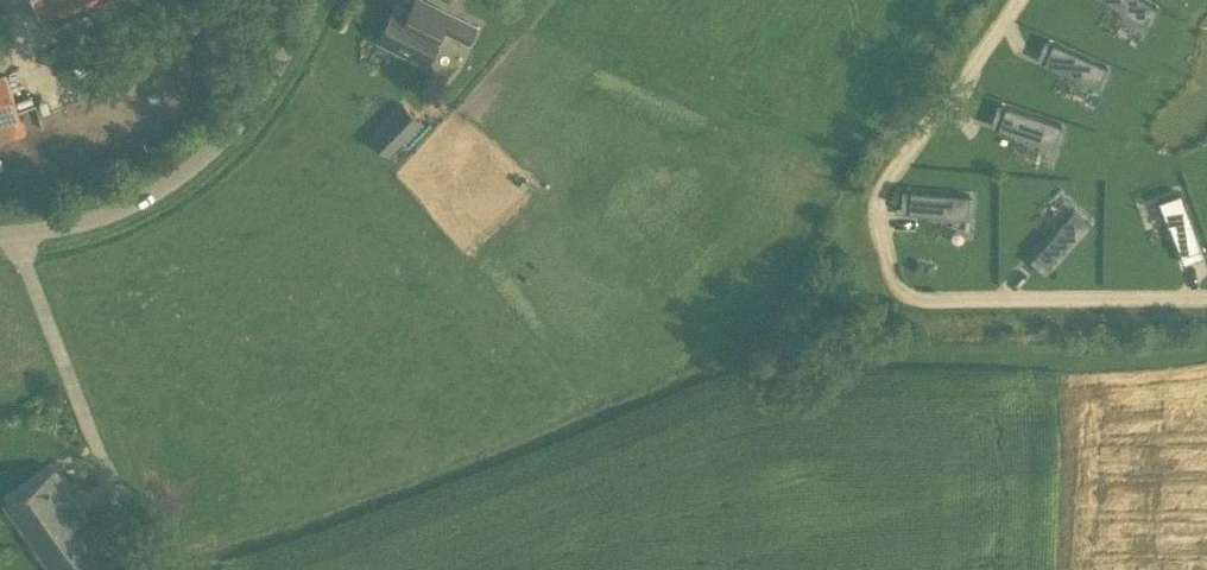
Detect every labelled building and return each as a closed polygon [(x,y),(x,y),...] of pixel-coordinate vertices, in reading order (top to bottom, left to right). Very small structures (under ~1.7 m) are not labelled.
[(40,17),(111,0),(35,0),(40,17)] [(479,23),(432,0),(412,0),(408,9),(395,3),(378,39),(426,62),(442,29),(469,43),(479,23)] [(1155,4),(1149,0),(1108,0),(1117,6),(1117,7),(1143,24),(1155,4)] [(1108,65),(1046,38),(1038,58),(1076,75),(1076,76),(1099,86),(1108,65)] [(0,71),(0,142),(26,134),(5,69),(0,71)] [(423,119),(405,101),(370,136),(389,154),(423,119)] [(1054,144),(1061,122),(997,101),(990,122),(1025,133),(1025,135),(1054,144)] [(1206,253),(1206,249),(1184,189),(1162,198),(1171,222),(1173,221),(1188,260),(1206,253)] [(970,196),(903,192),(901,214),(943,216),(943,218),(969,219),(970,196)] [(1030,265),(1046,280),(1091,229),(1073,213),(1056,233),(1057,234),(1030,265)] [(56,467),(7,502),(54,569),(84,569),(128,539),(109,513),(95,523),(56,467)]
